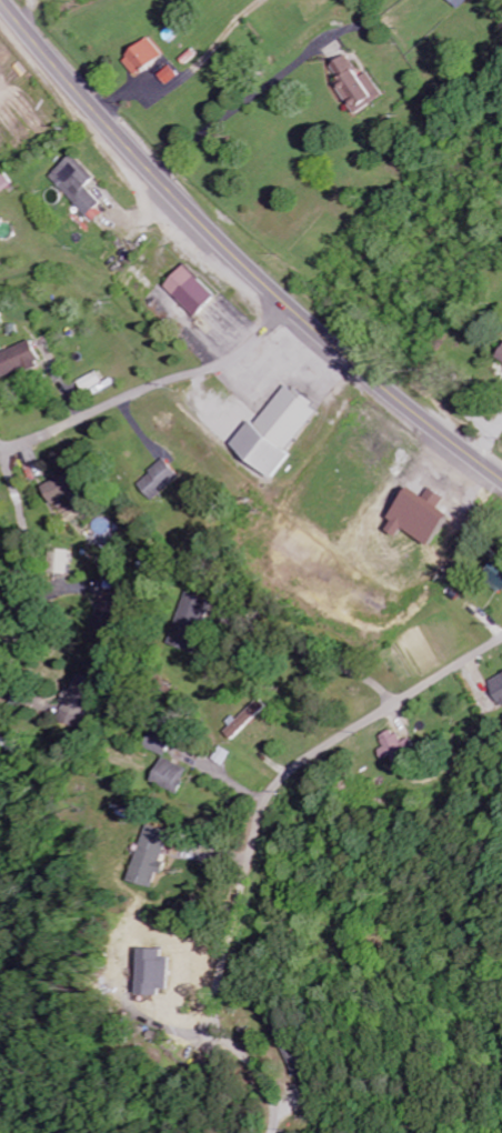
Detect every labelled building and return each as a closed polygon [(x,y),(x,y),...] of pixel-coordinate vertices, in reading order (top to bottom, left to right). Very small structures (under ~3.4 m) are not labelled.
[(161,56),(150,37),(121,54),(132,73),(161,56)] [(368,71),(358,76),(346,53),(329,62),(339,80),(335,82),(352,113),(382,96),(368,71)] [(178,75),(170,65),(159,74),(167,83),(178,75)] [(93,177),(71,154),(49,175),(86,215),(101,202),(84,184),(93,177)] [(14,187),(6,171),(0,174),(0,194),(14,187)] [(214,295),(184,264),(163,284),(193,316),(214,295)] [(37,363),(27,340),(0,352),(0,379),(37,363)] [(101,383),(94,371),(75,381),(81,393),(101,383)] [(317,409),(285,383),(252,425),(245,420),(224,447),(268,482),(289,455),(283,450),(317,409)] [(133,483),(147,500),(176,477),(162,459),(133,483)] [(68,495),(59,476),(38,486),(47,505),(68,495)] [(448,518),(405,490),(386,518),(429,546),(448,518)] [(63,574),(64,549),(43,549),(42,573),(63,574)] [(501,589),(501,568),(491,559),(480,573),(501,590),(501,589)] [(182,652),(198,599),(176,592),(160,645),(182,652)] [(487,679),(498,708),(501,707),(501,674),(487,679)] [(55,719),(73,728),(81,711),(68,705),(73,694),(62,689),(57,700),(63,702),(55,719)] [(218,733),(227,741),(259,708),(251,700),(218,733)] [(400,742),(394,729),(378,736),(384,747),(377,750),(382,761),(414,746),(410,737),(400,742)] [(219,765),(227,752),(215,746),(208,759),(219,765)] [(146,782),(175,793),(184,768),(156,757),(146,782)] [(129,882),(152,887),(165,830),(142,825),(129,882)] [(131,948),(130,998),(157,999),(159,936),(137,935),(136,949),(131,948)]
